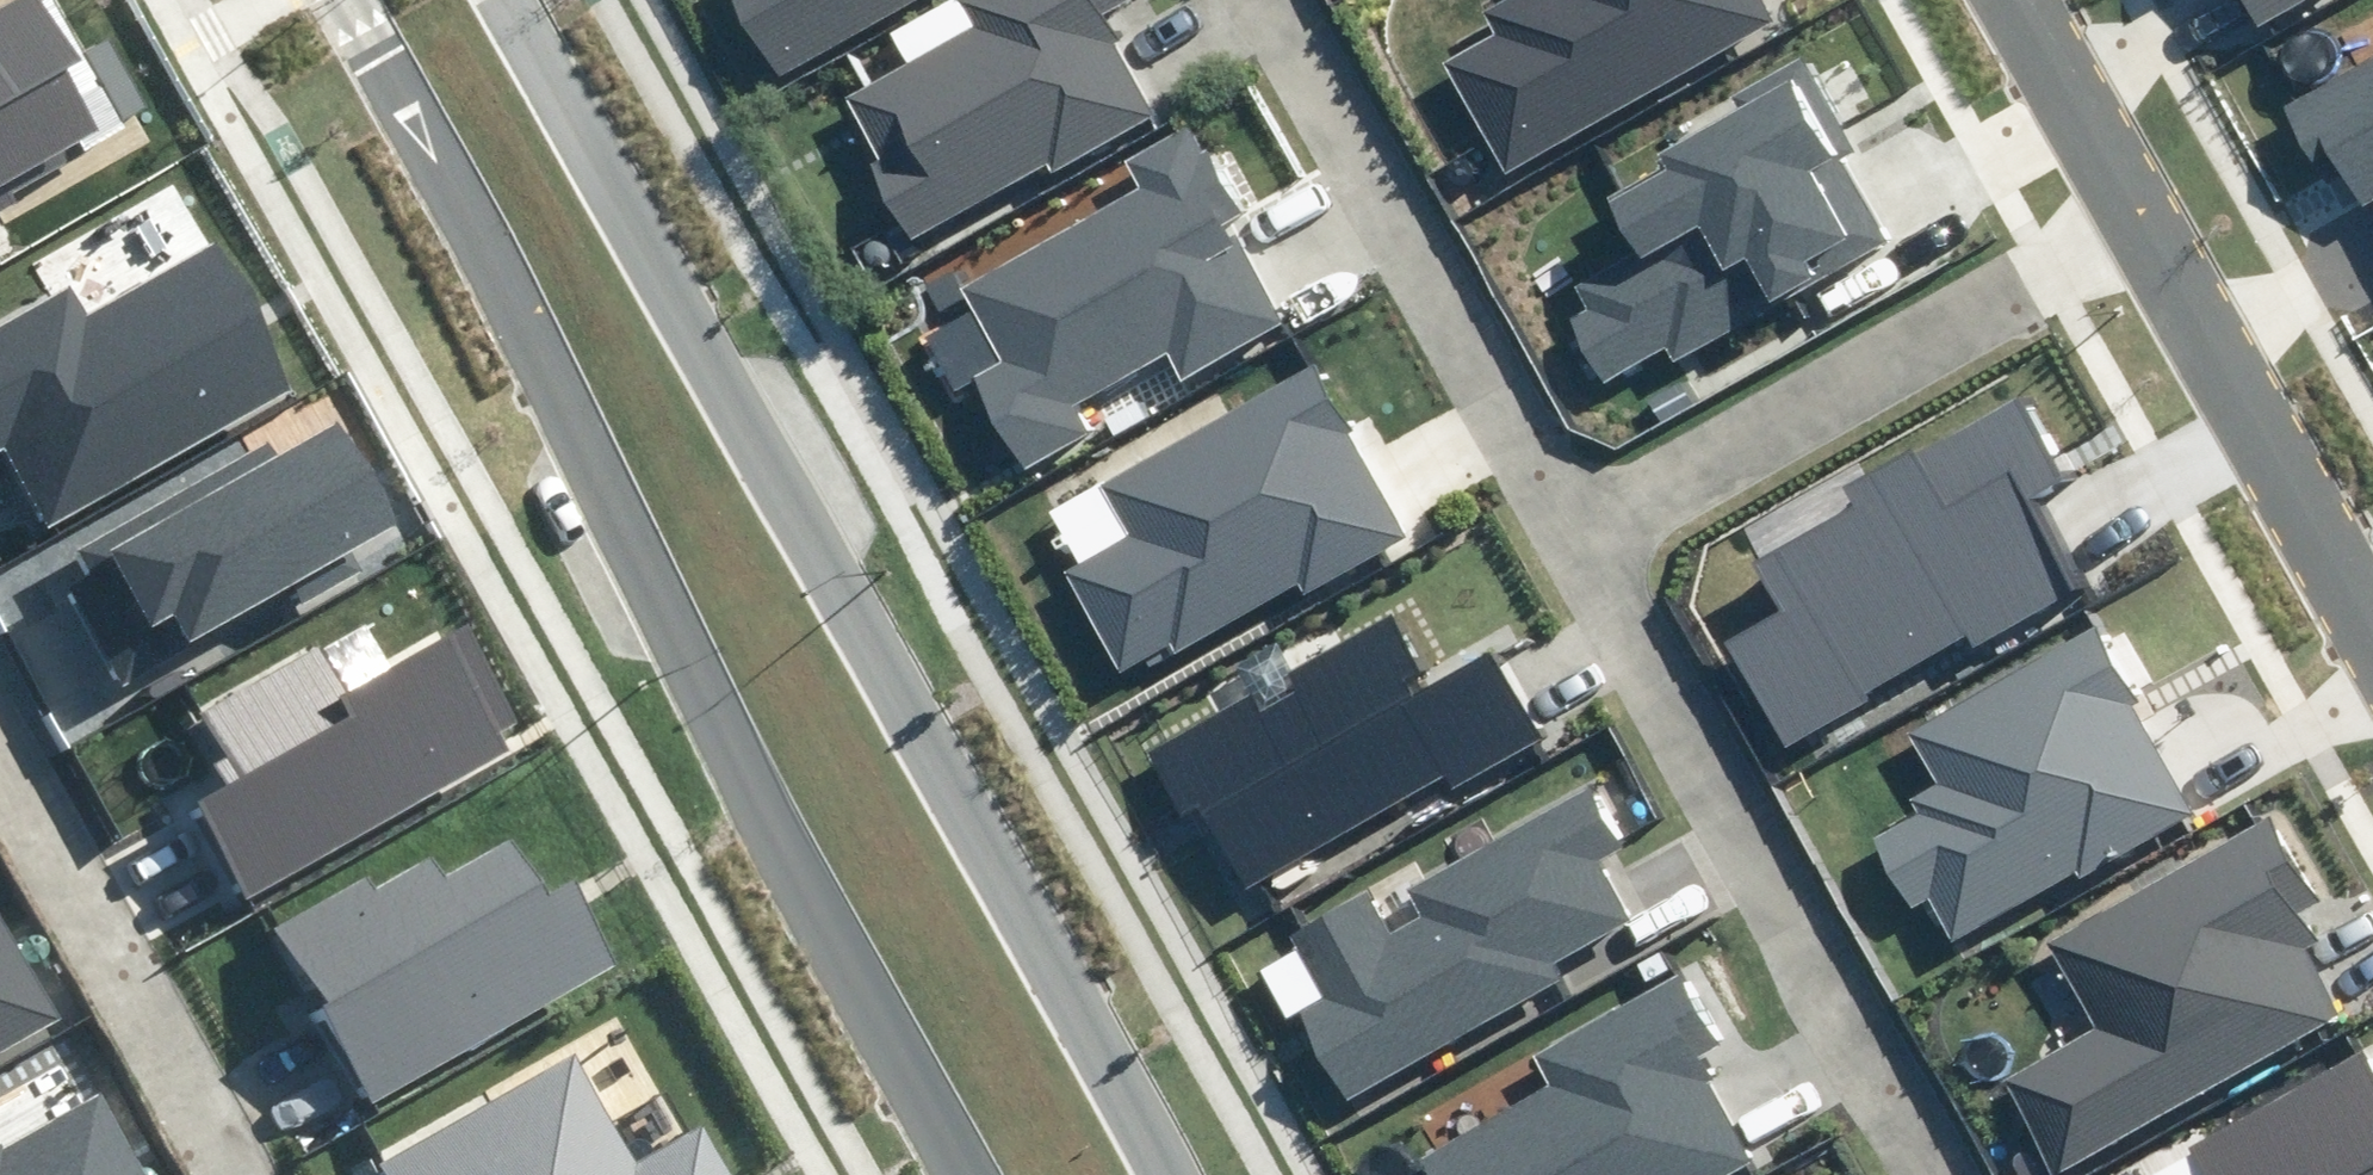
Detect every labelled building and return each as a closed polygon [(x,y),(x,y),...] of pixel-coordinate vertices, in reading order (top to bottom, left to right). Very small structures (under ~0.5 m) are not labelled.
[(112,143),(66,67),(83,57),(48,0),(6,0),(0,3),(0,211),(112,143)] [(777,83),(928,0),(731,0),(777,83)] [(968,20),(844,90),(884,160),(871,167),(910,237),(1049,159),(1056,172),(1155,117),(1100,20),(1136,0),(957,0),(968,20)] [(1503,176),(1778,23),(1765,0),(1498,0),(1481,10),(1493,32),(1439,62),(1503,176)] [(2247,23),(2289,0),(2234,0),(2247,23)] [(1597,315),(1575,327),(1603,377),(1663,345),(1670,359),(1897,235),(1856,161),(1870,153),(1806,38),(1723,83),(1734,103),(1650,149),(1660,167),(1608,196),(1643,261),(1585,293),(1597,315)] [(2372,198),(2372,64),(2295,108),(2352,208),(2372,197),(2372,198)] [(1133,194),(961,284),(1002,361),(971,377),(1019,466),(1089,428),(1072,397),(1171,345),(1185,370),(1283,318),(1232,222),(1245,215),(1193,117),(1114,159),(1133,194)] [(862,262),(865,266),(870,270),(875,272),(881,272),(886,270),(890,267),(894,263),(895,257),(895,251),(893,246),(889,242),(885,239),(879,238),(873,239),(868,241),(864,245),(862,251),(861,256),(862,262)] [(0,328),(0,456),(2,455),(43,529),(299,388),(221,247),(89,320),(72,289),(0,328)] [(1408,536),(1314,368),(1098,488),(1121,529),(1056,566),(1121,682),(1295,586),(1301,596),(1408,536)] [(1778,610),(1723,640),(1785,750),(2079,584),(2033,503),(2069,483),(2023,401),(1859,493),(1865,504),(1754,567),(1778,610)] [(89,571),(67,584),(125,686),(284,597),(292,612),(366,570),(355,551),(399,526),(342,426),(275,464),(267,449),(80,555),(89,571)] [(1258,689),(1149,752),(1183,812),(1200,802),(1248,886),(1441,777),(1448,789),(1544,734),(1494,646),(1443,675),(1401,602),(1282,669),(1295,690),(1268,705),(1258,689)] [(520,748),(457,630),(345,690),(358,714),(192,802),(242,896),(520,748)] [(2098,631),(1908,735),(1935,783),(1905,800),(1915,818),(1872,841),(1910,910),(1932,898),(1960,948),(2201,815),(2098,631)] [(1631,852),(1596,789),(1410,893),(1424,917),(1395,934),(1372,894),(1293,938),(1328,1000),(1301,1015),(1348,1099),(1562,979),(1553,963),(1634,918),(1605,866),(1631,852)] [(2003,1076),(2057,1173),(2340,1017),(2287,921),(2316,904),(2270,821),(2045,945),(2091,1028),(2003,1076)] [(371,891),(361,883),(278,929),(369,1094),(605,963),(570,900),(547,913),(507,840),(446,874),(436,855),(371,891)] [(50,1019),(0,930),(0,1047),(50,1019)] [(25,954),(28,958),(32,962),(37,963),(42,963),(47,962),(51,958),(54,954),(55,949),(54,944),(52,939),(48,936),(43,933),(39,933),(34,934),(30,937),(27,940),(25,944),(24,949),(25,954)] [(1683,974),(1530,1058),(1547,1087),(1417,1159),(1426,1174),(1722,1174),(1749,1160),(1694,1061),(1722,1045),(1683,974)] [(376,1165),(382,1174),(731,1174),(700,1121),(632,1159),(574,1054),(376,1165)] [(2357,1055),(2195,1144),(2213,1174),(2372,1174),(2372,1085),(2357,1055)] [(103,1088),(0,1145),(0,1174),(151,1174),(103,1088)]
